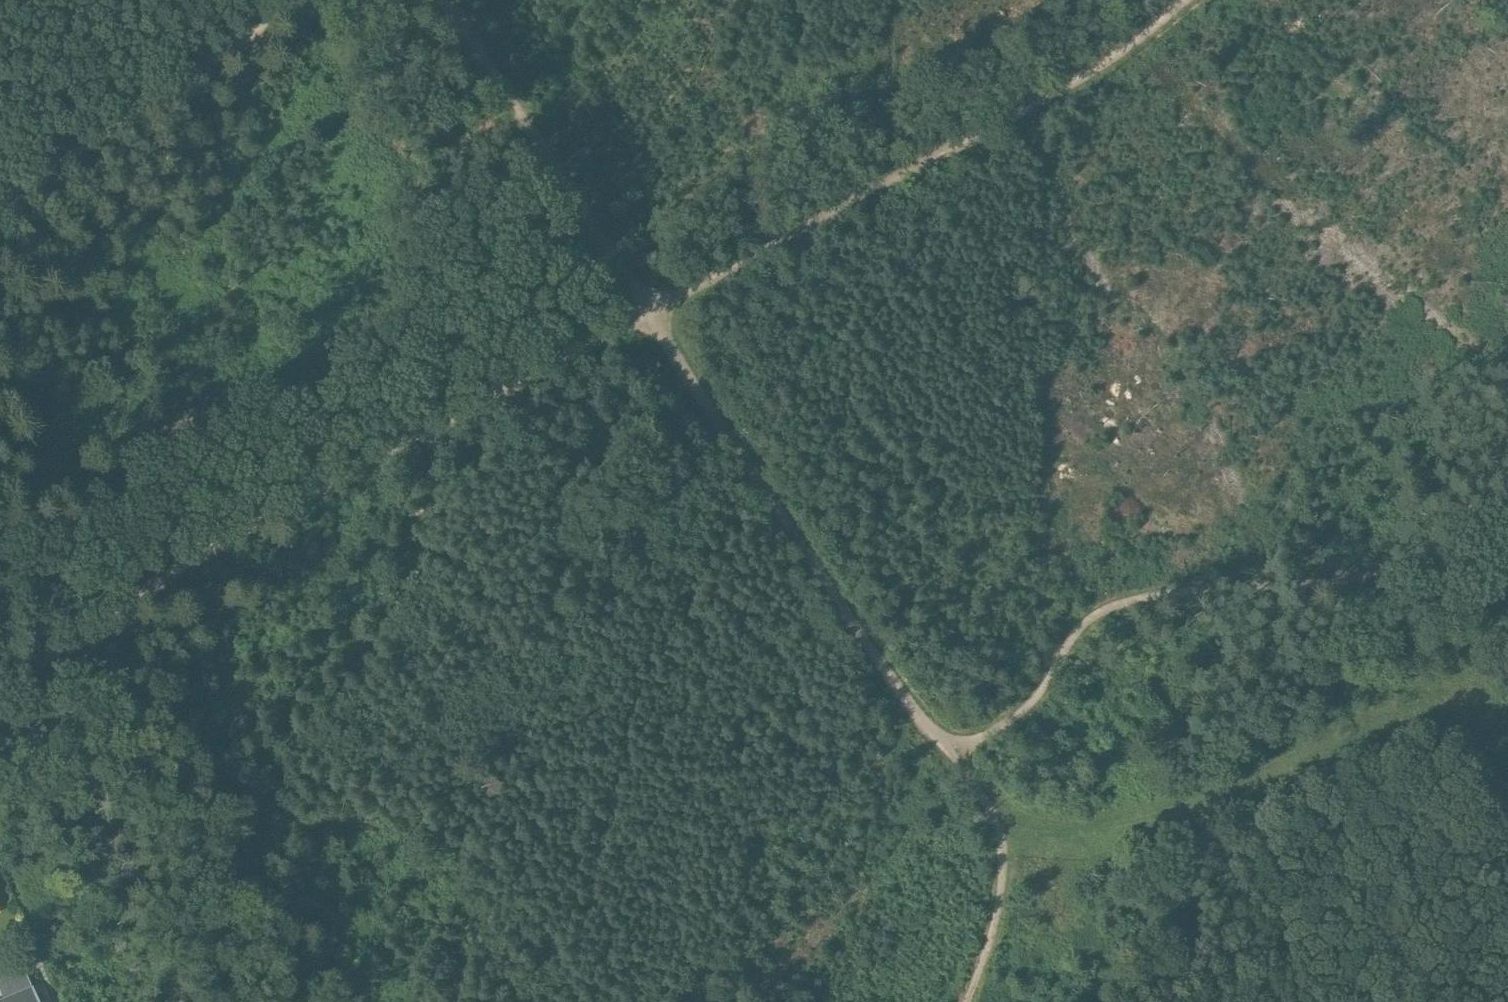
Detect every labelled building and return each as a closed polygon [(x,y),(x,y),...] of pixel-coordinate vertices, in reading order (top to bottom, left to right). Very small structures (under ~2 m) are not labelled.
[(2,1001),(30,991),(19,961),(0,969),(0,996),(2,1001)] [(2,1001),(35,1001),(30,991),(2,1001)]
